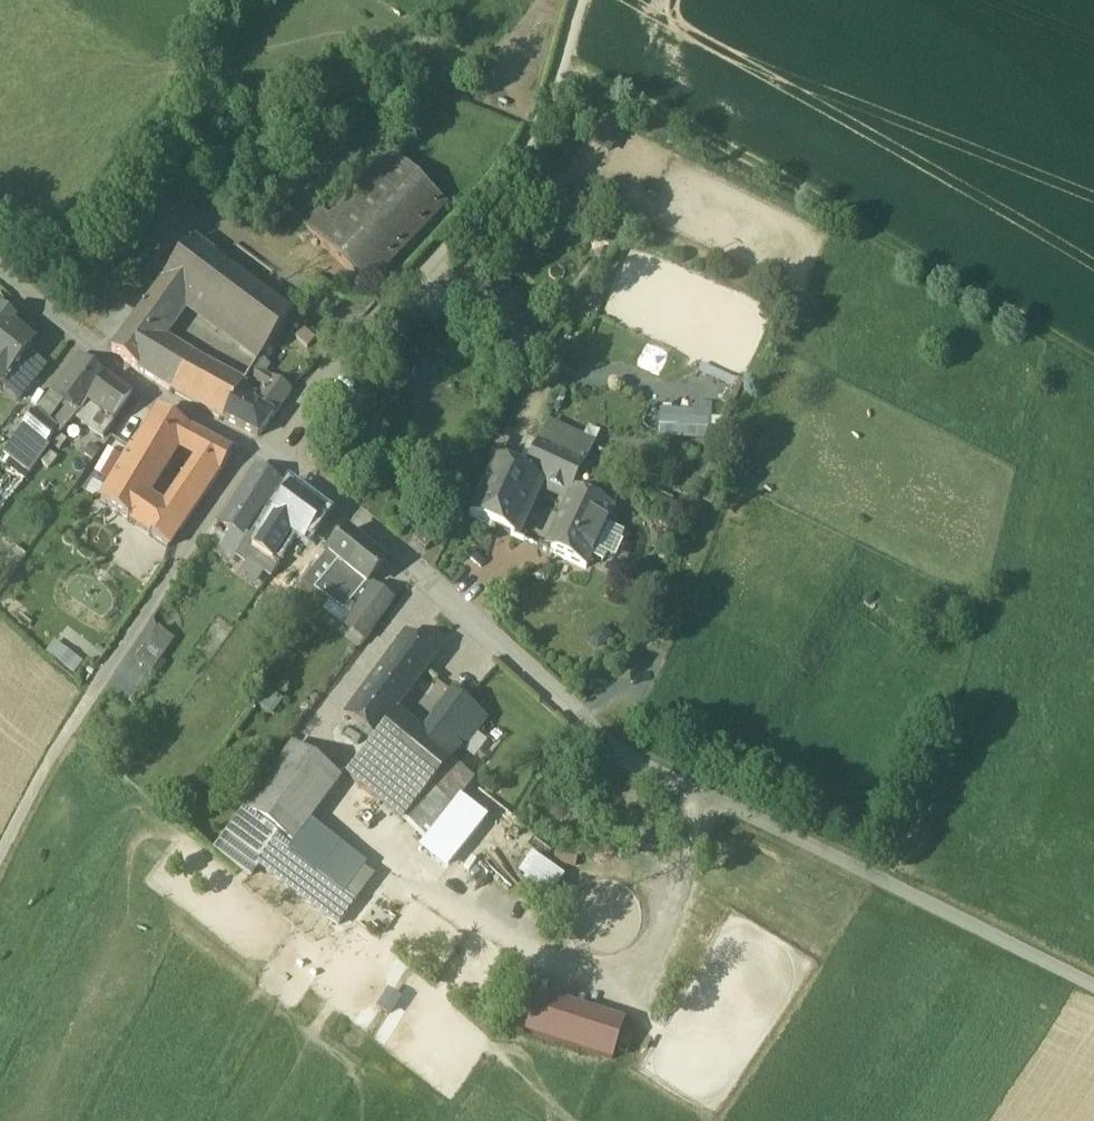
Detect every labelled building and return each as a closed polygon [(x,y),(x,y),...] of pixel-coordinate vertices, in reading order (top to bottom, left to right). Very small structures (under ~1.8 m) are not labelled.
[(330,219),(313,237),(367,290),(447,206),(392,154),(330,219)] [(320,209),(302,227),(313,237),(330,219),(320,209)] [(260,293),(193,243),(163,282),(189,301),(231,333),(260,293)] [(189,301),(163,282),(142,312),(168,330),(189,301)] [(438,286),(417,308),(435,324),(453,304),(438,286)] [(295,319),(260,293),(231,333),(263,357),(295,319)] [(168,330),(142,312),(112,352),(139,371),(162,339),(168,330)] [(1,314),(0,316),(0,386),(2,384),(28,351),(33,346),(10,328),(13,324),(1,314)] [(316,340),(299,325),(291,333),(308,349),(316,340)] [(162,339),(139,371),(154,380),(177,348),(162,339)] [(177,348),(154,380),(171,391),(194,358),(177,348)] [(46,365),(28,351),(2,384),(20,399),(46,365)] [(103,375),(80,358),(52,393),(70,407),(76,412),(77,411),(76,410),(103,375)] [(244,386),(194,358),(171,391),(204,410),(225,420),(238,397),(244,386)] [(261,360),(259,363),(250,377),(258,383),(264,374),(265,374),(270,367),(261,360)] [(106,379),(88,404),(95,409),(114,423),(131,400),(132,400),(133,398),(106,379)] [(272,379),(255,402),(253,405),(273,416),(291,392),(272,379)] [(252,404),(238,397),(225,420),(258,437),(273,416),(253,405),(251,404),(252,404)] [(696,410),(660,407),(658,435),(709,439),(712,402),(697,401),(696,410)] [(88,404),(78,418),(80,419),(77,422),(82,426),(95,409),(88,404)] [(70,407),(52,429),(57,434),(60,436),(79,414),(76,412),(70,407)] [(188,431),(158,413),(136,452),(135,453),(166,471),(177,452),(188,431)] [(52,429),(35,415),(23,430),(45,448),(57,434),(52,429)] [(593,447),(547,425),(538,443),(585,466),(585,465),(593,447)] [(205,440),(188,431),(177,452),(194,460),(205,440)] [(89,447),(71,433),(63,442),(81,457),(89,447)] [(232,453),(205,440),(194,460),(205,465),(221,473),(232,453)] [(585,466),(538,443),(524,473),(540,481),(537,489),(542,487),(543,484),(570,497),(573,491),(585,466)] [(136,452),(131,450),(111,485),(145,505),(148,500),(166,472),(165,471),(166,471),(135,453),(136,452)] [(496,460),(470,516),(514,536),(537,489),(540,481),(524,473),(496,460)] [(205,465),(187,491),(202,501),(221,473),(205,465)] [(585,466),(573,491),(579,494),(591,468),(585,465),(585,466)] [(258,466),(221,524),(235,532),(242,536),(242,535),(277,479),(258,466)] [(623,483),(591,468),(579,494),(613,510),(624,484),(623,483)] [(171,514),(148,500),(145,505),(111,485),(102,501),(170,548),(186,524),(171,514)] [(290,488),(272,514),(293,529),(308,540),(325,514),(290,488)] [(187,491),(171,514),(186,524),(202,501),(187,491)] [(613,510),(579,494),(551,553),(586,569),(592,557),(606,526),(613,510)] [(255,542),(252,547),(273,561),(293,529),(273,514),(255,542)] [(623,533),(606,526),(592,557),(608,565),(623,533)] [(421,530),(413,538),(426,550),(434,542),(421,530)] [(385,563),(347,531),(303,583),(329,603),(344,614),(368,581),(385,563)] [(255,542),(248,538),(242,535),(242,536),(235,532),(231,538),(234,540),(229,548),(272,578),(280,566),(273,561),(252,547),(255,542)] [(299,580),(280,566),(272,578),(291,591),(299,580)] [(396,602),(368,581),(344,614),(329,603),(324,611),(367,642),(396,602)] [(155,628),(134,662),(152,673),(173,639),(155,628)] [(407,635),(346,714),(372,734),(433,654),(407,635)] [(452,693),(430,720),(464,747),(485,720),(452,693)] [(395,718),(374,744),(431,788),(452,763),(418,736),(395,718)] [(464,747),(430,720),(418,736),(452,763),(464,747)] [(431,788),(374,744),(347,778),(404,823),(431,788)] [(339,928),(379,877),(308,822),(339,782),(292,746),(242,811),(279,839),(258,866),(339,928)] [(473,779),(452,763),(431,788),(404,823),(425,840),(473,779)] [(514,880),(548,898),(562,873),(527,855),(514,880)] [(388,1016),(397,997),(384,991),(375,1010),(388,1016)] [(626,1020),(538,993),(525,1035),(612,1062),(626,1020)]
